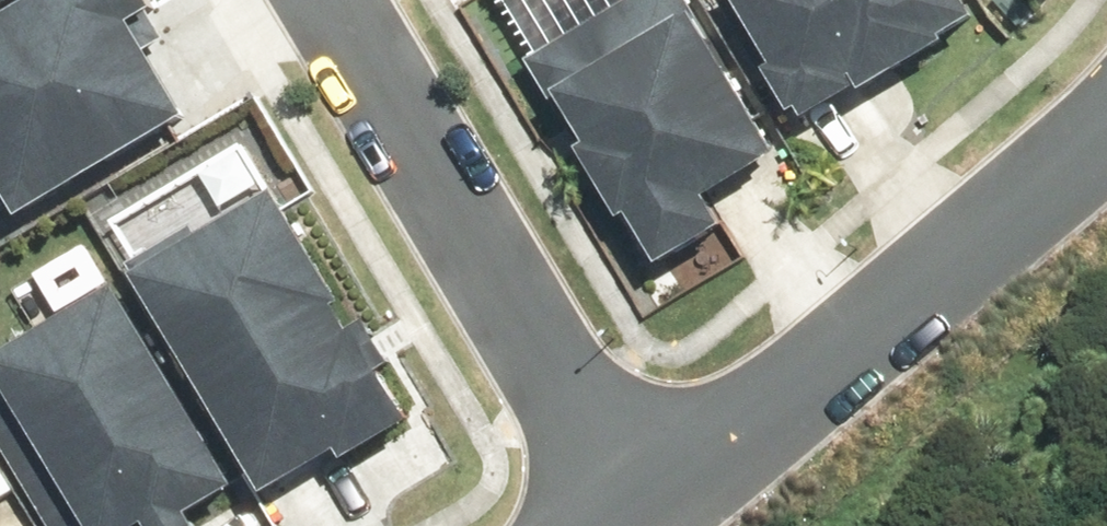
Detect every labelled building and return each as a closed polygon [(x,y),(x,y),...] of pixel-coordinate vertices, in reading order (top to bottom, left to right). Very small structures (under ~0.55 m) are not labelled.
[(16,213),(25,229),(195,128),(139,35),(162,21),(150,0),(56,0),(0,34),(0,223),(16,213)] [(731,238),(714,208),(785,166),(685,0),(646,0),(530,69),(626,229),(635,224),(667,276),(731,238)] [(984,28),(966,0),(735,0),(722,7),(794,126),(805,120),(811,131),(865,99),(869,104),(952,55),(948,50),(984,28)] [(344,463),(350,474),(420,432),(391,384),(402,378),(374,331),(356,341),(343,318),(350,314),(284,204),(207,250),(198,235),(133,274),(271,506),(344,463)] [(243,498),(125,300),(7,370),(5,365),(0,368),(0,446),(48,525),(197,525),(243,498)]
